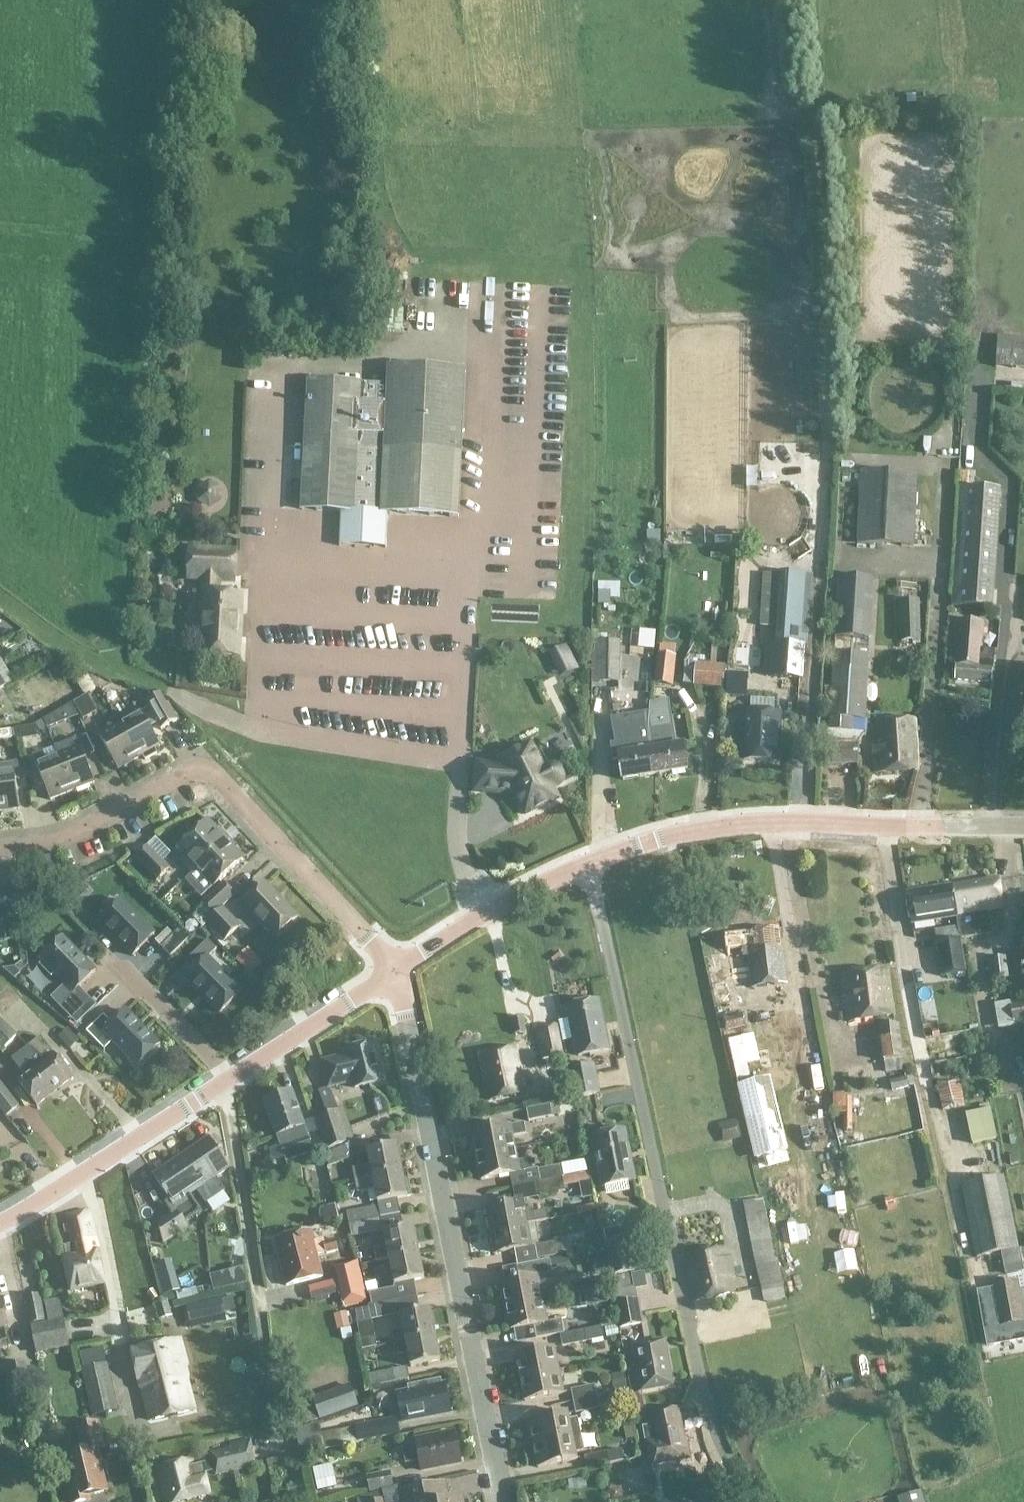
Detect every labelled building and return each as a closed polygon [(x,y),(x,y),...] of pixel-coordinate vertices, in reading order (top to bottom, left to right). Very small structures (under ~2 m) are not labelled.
[(404,334),(405,306),(395,305),(396,282),(381,282),(380,334),(404,334)] [(996,334),(995,366),(1023,366),(1023,334),(996,334)] [(388,531),(389,516),(459,519),(466,372),(390,368),(389,386),(309,382),(302,511),(342,513),(340,543),(384,545),(384,531),(388,531)] [(861,472),(857,545),(915,547),(918,474),(861,472)] [(959,480),(953,603),(994,604),(999,482),(959,480)] [(222,484),(197,483),(196,505),(221,506),(222,484)] [(241,658),(244,596),(220,594),(221,582),(236,583),(238,551),(190,549),(188,581),(204,582),(200,656),(241,658)] [(778,645),(801,647),(806,575),(783,574),(778,645)] [(870,638),(873,578),(840,576),(837,636),(870,638)] [(761,599),(773,600),(774,587),(762,586),(761,599)] [(599,591),(599,605),(610,605),(611,591),(599,591)] [(921,600),(898,601),(900,642),(922,641),(921,600)] [(991,684),(994,656),(994,651),(981,650),(984,622),(960,620),(957,652),(955,680),(991,684)] [(739,629),(740,654),(755,654),(754,628),(739,629)] [(621,641),(606,641),(598,641),(598,642),(592,643),(592,682),(597,681),(597,683),(620,683),(621,641)] [(799,679),(801,647),(778,645),(775,645),(773,677),(799,679)] [(565,648),(552,654),(555,660),(568,654),(565,648)] [(865,721),(870,655),(834,652),(829,731),(853,733),(853,721),(865,721)] [(672,685),(675,657),(659,655),(656,683),(672,685)] [(698,662),(687,661),(685,680),(696,681),(696,686),(728,689),(729,675),(730,668),(698,666),(698,662)] [(741,696),(743,676),(729,675),(728,689),(728,695),(741,696)] [(137,689),(114,681),(101,689),(109,704),(137,689)] [(161,696),(147,704),(162,731),(178,722),(169,705),(167,706),(161,696)] [(97,712),(88,697),(75,704),(84,720),(97,712)] [(650,713),(648,729),(656,775),(688,770),(685,747),(671,749),(667,729),(671,729),(668,709),(650,712),(650,713)] [(44,721),(48,729),(67,722),(63,712),(44,721)] [(613,762),(619,761),(623,781),(656,775),(648,729),(650,713),(650,712),(610,719),(614,744),(610,744),(613,762)] [(142,713),(121,725),(140,759),(144,757),(146,761),(158,755),(156,750),(161,748),(142,713)] [(744,760),(777,762),(779,715),(746,714),(746,725),(736,725),(735,736),(745,737),(744,760)] [(918,769),(915,720),(878,722),(879,747),(875,747),(876,772),(918,769)] [(44,721),(33,727),(37,735),(48,729),(44,721)] [(140,759),(121,725),(100,737),(119,771),(140,759)] [(33,727),(17,730),(20,742),(39,739),(37,735),(33,727)] [(12,731),(0,733),(0,739),(0,741),(13,740),(12,731)] [(95,784),(81,747),(78,739),(55,747),(58,755),(73,792),(95,784)] [(858,744),(825,746),(826,766),(859,764),(858,744)] [(531,746),(501,761),(503,767),(478,765),(476,792),(502,794),(502,789),(512,784),(522,805),(521,805),(526,817),(538,811),(537,810),(558,800),(552,789),(557,786),(563,778),(558,768),(548,768),(543,770),(531,746)] [(44,752),(33,756),(51,801),(73,792),(58,755),(47,760),(44,752)] [(17,780),(21,780),(19,763),(0,765),(0,813),(21,810),(17,780)] [(197,869),(228,840),(221,832),(219,834),(208,823),(179,850),(186,858),(180,863),(191,875),(197,870),(197,869)] [(235,848),(228,840),(197,869),(197,870),(215,888),(244,861),(233,849),(235,848)] [(137,858),(159,881),(170,870),(148,848),(137,858)] [(1003,910),(999,881),(953,888),(958,917),(961,940),(993,935),(989,912),(1003,910)] [(224,884),(202,905),(213,917),(235,896),(224,884)] [(243,907),(275,940),(298,918),(266,885),(243,907)] [(953,888),(908,895),(912,924),(958,917),(953,888)] [(100,923),(133,957),(155,935),(122,901),(100,923)] [(241,927),(224,910),(208,925),(225,942),(241,927)] [(684,919),(692,917),(690,910),(682,912),(684,919)] [(753,988),(787,984),(779,928),(726,935),(728,951),(743,949),(744,957),(749,956),(753,988)] [(189,939),(180,930),(162,948),(171,957),(189,939)] [(933,936),(917,940),(920,954),(937,950),(933,936)] [(70,1018),(89,999),(80,989),(97,973),(63,939),(41,960),(44,963),(41,967),(52,978),(56,975),(66,986),(52,1000),(70,1018)] [(966,974),(961,940),(938,944),(943,978),(966,974)] [(186,980),(220,1014),(242,992),(208,959),(217,950),(208,941),(190,959),(199,967),(186,980)] [(235,956),(250,974),(262,964),(247,946),(235,956)] [(1014,959),(1019,995),(1023,994),(1023,957),(1014,959)] [(992,982),(1011,978),(1008,958),(988,961),(992,982)] [(894,1016),(888,971),(843,978),(849,1023),(894,1016)] [(1011,1003),(1016,1028),(1023,1026),(1023,1000),(1011,1003)] [(599,1002),(569,1008),(579,1057),(609,1051),(599,1002)] [(780,1009),(787,1039),(800,1036),(792,1005),(780,1009)] [(773,1011),(745,1016),(759,1087),(787,1082),(773,1011)] [(97,1043),(105,1035),(138,1068),(160,1046),(127,1012),(113,1026),(105,1017),(88,1033),(97,1043)] [(516,1034),(527,1032),(524,1017),(513,1019),(516,1034)] [(568,1017),(560,1019),(564,1041),(572,1039),(568,1017)] [(743,1017),(724,1023),(729,1038),(748,1032),(743,1017)] [(0,1018),(0,1049),(2,1051),(18,1036),(0,1018)] [(882,1062),(904,1060),(900,1025),(881,1027),(882,1041),(879,1041),(882,1062)] [(558,1026),(538,1029),(543,1057),(563,1054),(558,1026)] [(59,1038),(68,1047),(77,1038),(68,1029),(59,1038)] [(42,1038),(25,1051),(58,1091),(74,1078),(42,1038)] [(331,1087),(355,1081),(357,1088),(386,1081),(377,1045),(348,1052),(349,1056),(325,1062),(331,1087)] [(519,1066),(516,1048),(482,1055),(485,1072),(490,1100),(525,1093),(520,1066),(519,1066)] [(58,1091),(25,1051),(14,1060),(27,1076),(20,1082),(39,1106),(58,1091)] [(933,1068),(936,1082),(937,1082),(943,1110),(965,1105),(956,1063),(933,1068)] [(599,1095),(593,1066),(570,1071),(576,1100),(599,1095)] [(563,1071),(560,1072),(558,1076),(560,1079),(563,1080),(566,1079),(568,1076),(566,1072),(563,1071)] [(907,1079),(890,1083),(893,1093),(909,1089),(907,1079)] [(21,1106),(0,1081),(0,1107),(8,1117),(21,1106)] [(811,1149),(832,1148),(830,1091),(808,1092),(811,1149)] [(313,1152),(305,1128),(293,1093),(266,1103),(279,1137),(277,1138),(285,1162),(313,1152)] [(845,1095),(834,1095),(834,1116),(844,1116),(844,1133),(852,1133),(853,1099),(845,1099),(845,1095)] [(553,1117),(550,1105),(527,1110),(530,1121),(553,1117)] [(972,1145),(996,1141),(989,1105),(980,1107),(981,1113),(966,1116),(972,1145)] [(326,1150),(351,1142),(341,1109),(316,1117),(326,1150)] [(477,1157),(515,1149),(513,1137),(527,1134),(525,1123),(511,1126),(473,1133),(477,1157)] [(721,1129),(725,1144),(741,1139),(738,1125),(721,1129)] [(604,1188),(635,1182),(625,1132),(594,1138),(604,1188)] [(211,1140),(155,1177),(171,1201),(166,1205),(172,1214),(159,1224),(165,1245),(190,1228),(187,1223),(202,1213),(191,1196),(231,1169),(218,1150),(223,1147),(216,1136),(211,1140)] [(369,1151),(372,1166),(353,1170),(355,1181),(404,1171),(399,1145),(369,1151)] [(353,1157),(349,1146),(325,1156),(330,1167),(353,1157)] [(518,1162),(515,1149),(477,1157),(482,1181),(520,1173),(534,1170),(532,1159),(518,1162)] [(539,1170),(541,1182),(565,1178),(563,1166),(539,1170)] [(380,1203),(409,1197),(413,1196),(410,1180),(406,1181),(404,1171),(355,1181),(358,1194),(377,1191),(380,1203)] [(976,1259),(1019,1250),(1004,1176),(961,1186),(976,1259)] [(563,1178),(541,1182),(535,1183),(538,1197),(566,1192),(563,1178)] [(744,1203),(747,1219),(767,1215),(764,1199),(744,1203)] [(524,1210),(523,1203),(488,1210),(492,1232),(527,1225),(549,1220),(547,1211),(534,1214),(533,1209),(524,1210)] [(347,1213),(350,1225),(355,1224),(381,1219),(379,1206),(347,1213)] [(89,1212),(69,1217),(67,1218),(70,1226),(64,1227),(66,1235),(72,1234),(74,1244),(95,1238),(89,1212)] [(350,1225),(352,1238),(384,1231),(381,1219),(355,1224),(350,1225)] [(532,1247),(527,1225),(492,1232),(496,1254),(532,1247)] [(386,1234),(388,1247),(381,1248),(383,1261),(391,1260),(420,1253),(415,1228),(386,1234)] [(325,1238),(315,1241),(312,1230),(276,1240),(288,1286),(324,1277),(319,1255),(327,1252),(328,1254),(339,1251),(336,1239),(325,1242),(325,1238)] [(95,1238),(74,1244),(75,1246),(67,1248),(70,1260),(65,1261),(73,1293),(105,1285),(102,1271),(104,1271),(95,1238)] [(536,1246),(539,1260),(573,1254),(570,1240),(536,1246)] [(635,1273),(629,1240),(606,1244),(612,1277),(635,1273)] [(220,1275),(243,1258),(235,1248),(212,1264),(220,1275)] [(726,1248),(687,1256),(696,1302),(735,1294),(736,1294),(733,1277),(743,1275),(742,1268),(734,1270),(731,1258),(729,1259),(727,1248),(726,1248)] [(426,1279),(420,1253),(391,1260),(396,1285),(426,1279)] [(775,1253),(755,1257),(765,1304),(787,1299),(778,1258),(776,1259),(775,1253)] [(517,1267),(520,1281),(502,1284),(507,1307),(542,1301),(540,1288),(555,1285),(550,1260),(517,1267)] [(334,1267),(344,1306),(368,1300),(358,1261),(334,1267)] [(283,1287),(283,1270),(270,1270),(270,1287),(283,1287)] [(622,1276),(625,1290),(636,1288),(634,1274),(622,1276)] [(225,1289),(222,1276),(211,1279),(214,1292),(225,1289)] [(178,1291),(175,1278),(161,1282),(165,1295),(178,1291)] [(1023,1340),(1023,1311),(1019,1282),(992,1286),(993,1291),(979,1293),(988,1346),(1023,1340)] [(372,1306),(398,1301),(396,1288),(370,1293),(372,1306)] [(41,1296),(27,1299),(32,1325),(46,1322),(41,1296)] [(9,1349),(12,1348),(7,1331),(11,1330),(0,1299),(0,1351),(0,1352),(9,1349)] [(210,1303),(213,1315),(225,1313),(222,1300),(210,1303)] [(162,1320),(174,1317),(170,1301),(158,1304),(162,1320)] [(354,1312),(357,1324),(401,1315),(398,1301),(372,1306),(369,1307),(369,1309),(354,1312)] [(542,1301),(507,1307),(511,1331),(535,1326),(537,1339),(561,1335),(564,1335),(562,1321),(547,1323),(542,1301)] [(643,1325),(639,1302),(617,1306),(621,1329),(643,1325)] [(210,1303),(187,1308),(190,1320),(213,1315),(210,1303)] [(401,1316),(404,1331),(392,1333),(394,1344),(435,1336),(430,1310),(401,1316)] [(335,1320),(338,1331),(351,1328),(348,1317),(335,1320)] [(64,1322),(33,1328),(38,1354),(69,1348),(64,1322)] [(341,1331),(343,1340),(353,1338),(352,1329),(341,1331)] [(585,1331),(564,1335),(561,1335),(563,1348),(587,1343),(585,1331)] [(441,1362),(435,1336),(394,1344),(397,1356),(408,1354),(411,1368),(441,1362)] [(361,1340),(363,1350),(378,1347),(376,1337),(361,1340)] [(193,1411),(183,1367),(187,1367),(180,1341),(133,1352),(139,1382),(141,1381),(150,1422),(193,1411)] [(665,1342),(635,1347),(643,1392),(673,1386),(665,1342)] [(521,1379),(559,1371),(554,1347),(516,1355),(521,1379)] [(25,1364),(8,1368),(15,1400),(32,1396),(25,1364)] [(118,1411),(107,1365),(83,1370),(93,1417),(118,1411)] [(371,1387),(410,1380),(407,1367),(369,1375),(371,1387)] [(559,1371),(521,1379),(526,1402),(564,1394),(559,1371)] [(351,1384),(313,1398),(321,1421),(359,1407),(351,1384)] [(403,1423),(451,1413),(451,1411),(453,1410),(454,1406),(453,1402),(450,1398),(448,1399),(445,1385),(398,1395),(403,1423)] [(574,1402),(598,1398),(595,1386),(572,1391),(574,1402)] [(600,1410),(598,1398),(574,1402),(576,1415),(600,1410)] [(687,1442),(681,1409),(648,1415),(652,1440),(647,1441),(652,1468),(692,1460),(689,1442),(687,1442)] [(578,1418),(569,1420),(568,1414),(530,1421),(534,1444),(582,1435),(578,1418)] [(400,1434),(397,1418),(356,1426),(357,1428),(359,1442),(400,1434)] [(106,1449),(101,1424),(78,1429),(83,1453),(66,1457),(72,1483),(68,1484),(72,1501),(91,1501),(90,1496),(107,1492),(98,1450),(106,1449)] [(302,1455),(325,1450),(322,1435),(312,1437),(309,1426),(296,1430),(302,1455)] [(343,1431),(346,1446),(360,1444),(359,1442),(357,1428),(343,1431)] [(422,1471),(461,1463),(455,1433),(416,1441),(417,1446),(403,1448),(407,1464),(420,1461),(422,1471)] [(585,1452),(582,1435),(534,1444),(539,1468),(577,1461),(576,1454),(585,1452)] [(214,1462),(195,1466),(193,1459),(159,1467),(167,1501),(177,1501),(210,1494),(206,1474),(216,1472),(217,1476),(257,1467),(256,1462),(254,1462),(252,1451),(253,1450),(251,1440),(230,1445),(232,1450),(212,1455),(214,1462)] [(624,1462),(622,1449),(585,1457),(587,1469),(624,1462)] [(315,1469),(319,1489),(330,1487),(327,1472),(333,1471),(332,1466),(315,1469)] [(383,1491),(394,1489),(394,1488),(391,1473),(367,1478),(370,1493),(383,1491)] [(401,1491),(402,1493),(403,1501),(464,1501),(463,1499),(449,1501),(445,1482),(403,1491),(401,1491)]
